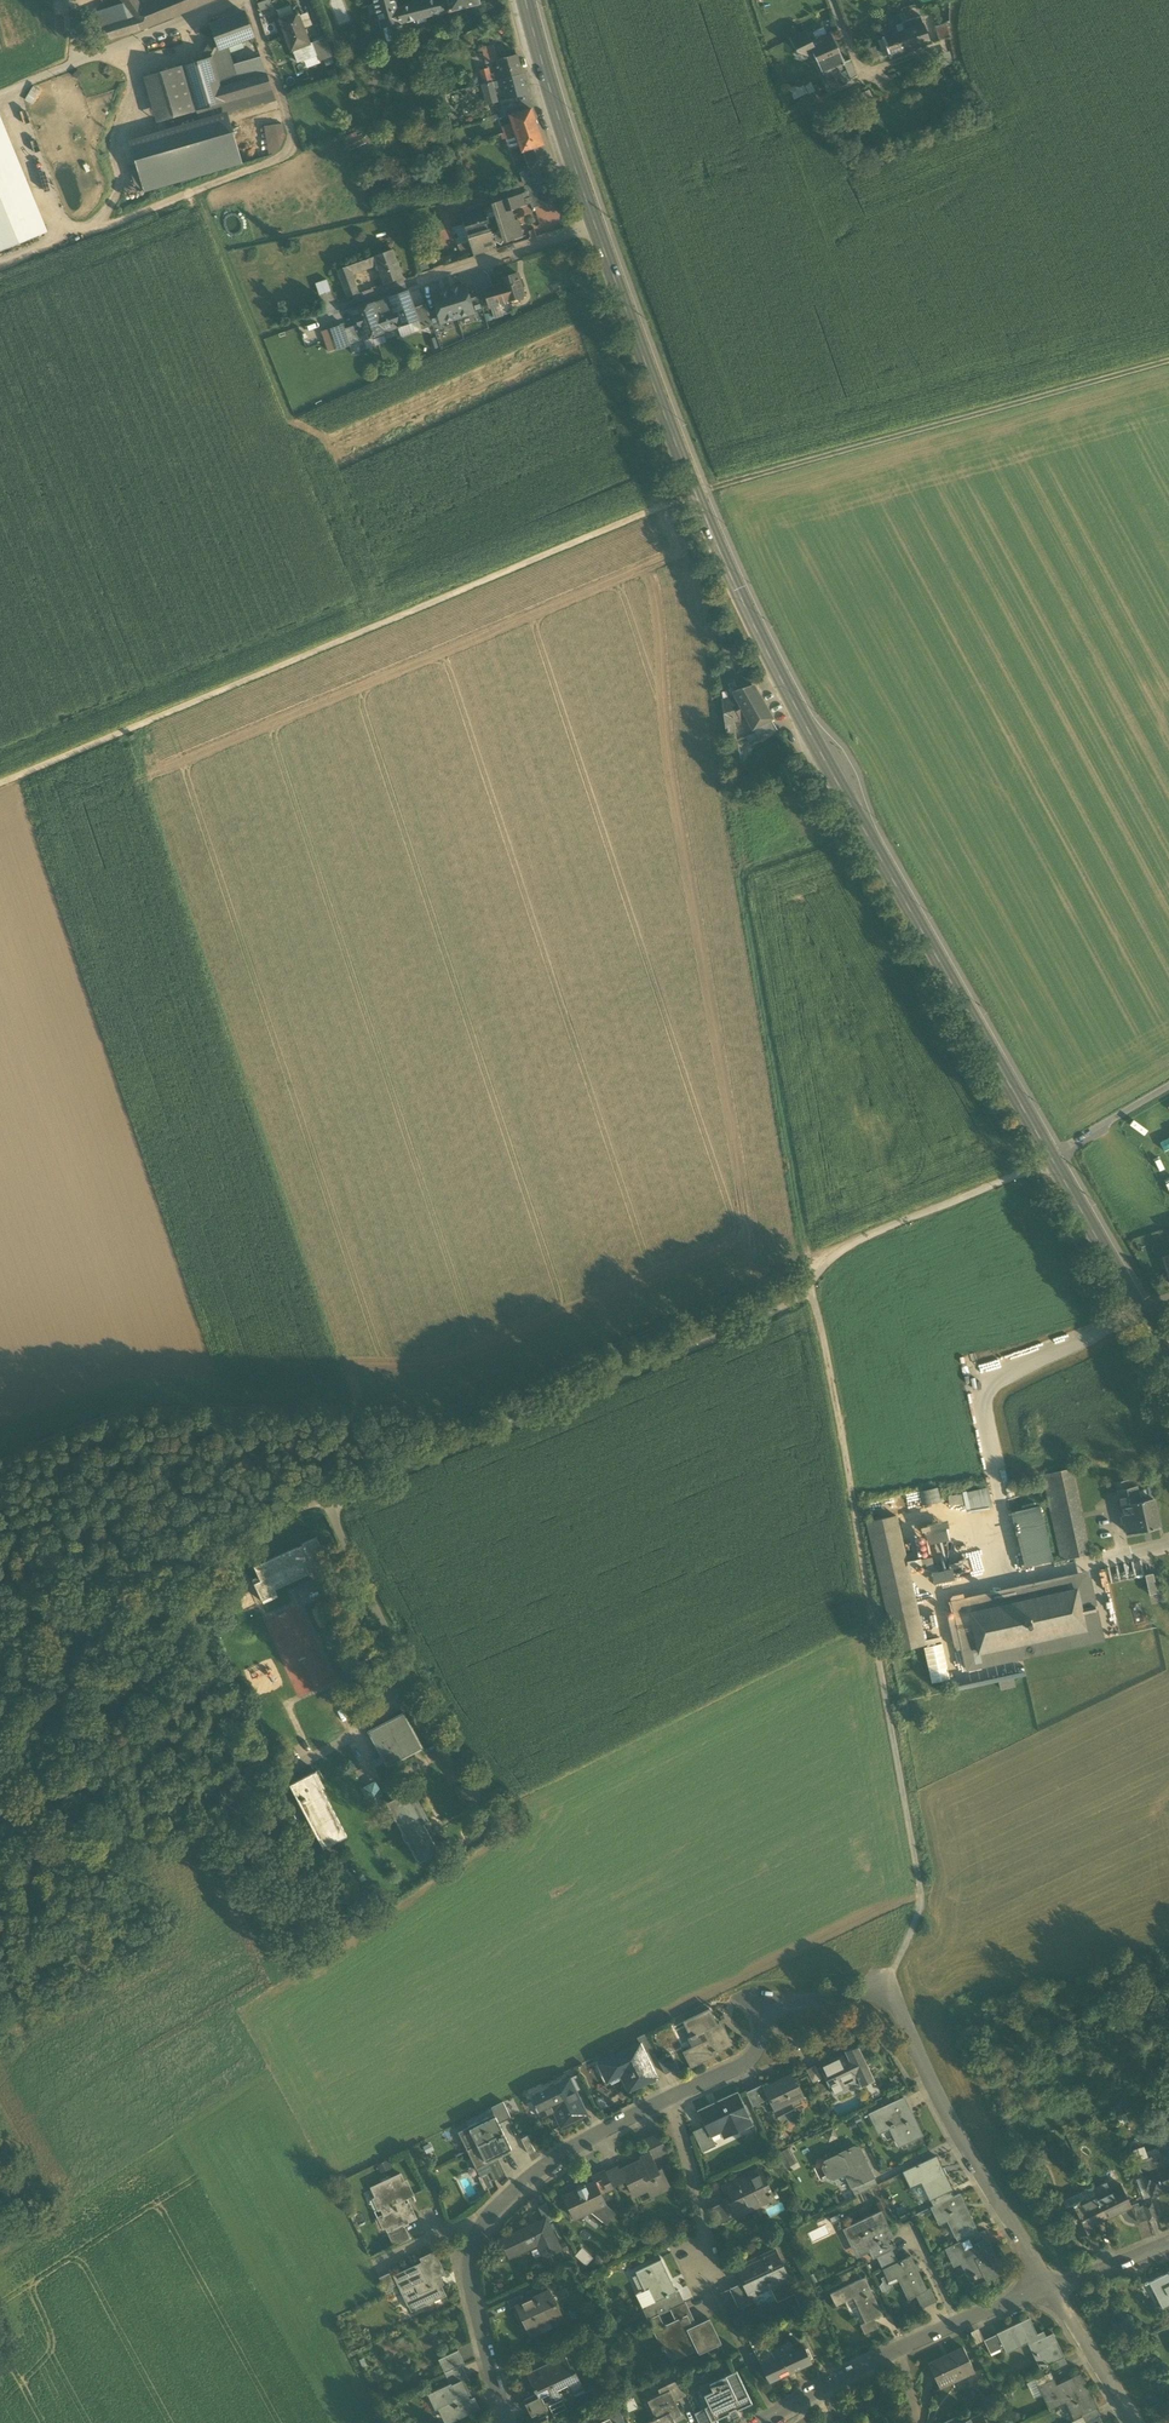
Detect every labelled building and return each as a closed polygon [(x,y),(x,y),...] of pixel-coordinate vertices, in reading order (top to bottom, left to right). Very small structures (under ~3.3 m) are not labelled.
[(130,13),(133,18),(141,30),(141,31),(174,17),(165,0),(159,0),(142,8),(130,13)] [(174,17),(187,12),(181,0),(165,0),(174,17)] [(187,12),(215,0),(181,0),(187,12)] [(257,4),(261,12),(272,7),(269,0),(266,0),(257,4)] [(394,0),(373,0),(375,5),(377,14),(382,29),(392,26),(400,24),(397,9),(394,0)] [(422,3),(426,18),(450,12),(447,0),(433,0),(422,3)] [(450,12),(458,9),(479,4),(478,0),(447,0),(450,12)] [(125,6),(128,9),(130,13),(142,8),(138,1),(125,6)] [(417,20),(426,18),(422,3),(413,5),(417,20)] [(276,11),(280,20),(293,14),(290,5),(276,11)] [(370,16),(377,14),(375,5),(367,7),(370,16)] [(400,24),(417,20),(413,5),(397,9),(400,24)] [(108,16),(111,25),(133,18),(130,13),(128,9),(108,16)] [(218,44),(220,49),(226,46),(253,36),(244,12),(211,25),(218,44)] [(280,20),(285,35),(304,28),(299,17),(297,13),(293,14),(280,20)] [(307,13),(299,17),(304,28),(313,25),(307,13)] [(901,22),(904,31),(924,24),(920,15),(901,22)] [(141,30),(133,18),(111,25),(88,32),(92,45),(141,30)] [(949,37),(949,35),(946,23),(935,26),(938,40),(949,37)] [(924,24),(904,31),(911,50),(930,43),(924,24)] [(396,40),(392,26),(382,29),(386,43),(396,40)] [(812,32),(816,40),(827,35),(823,27),(812,32)] [(885,38),(898,33),(896,27),(882,31),(885,38)] [(310,43),(304,28),(285,35),(291,52),(293,51),(309,45),(310,44),(310,43)] [(337,31),(330,34),(337,54),(350,49),(345,37),(340,39),(337,31)] [(892,57),(911,50),(904,31),(898,33),(885,38),(888,47),(891,56),(892,57)] [(831,70),(838,66),(844,63),(844,62),(830,33),(827,35),(816,40),(812,42),(806,32),(791,39),(797,52),(811,57),(813,62),(817,60),(823,74),(831,70)] [(317,54),(320,61),(331,57),(324,38),(313,42),(317,54)] [(888,47),(885,38),(878,40),(881,50),(888,47)] [(209,54),(213,46),(208,44),(204,52),(209,54)] [(211,57),(216,75),(233,70),(232,64),(226,46),(220,49),(218,44),(213,46),(209,54),(210,58),(211,57)] [(309,45),(293,51),(297,62),(304,59),(313,55),(309,45)] [(484,48),(487,62),(497,60),(494,46),(484,48)] [(868,49),(872,61),(879,58),(877,51),(876,47),(868,49)] [(881,50),(877,51),(879,58),(880,60),(891,56),(888,47),(881,50)] [(938,68),(953,64),(950,51),(935,56),(938,68)] [(802,61),(811,57),(797,52),(795,59),(802,61)] [(313,55),(304,59),(307,68),(321,63),(320,61),(317,54),(313,55)] [(500,72),(502,80),(522,74),(517,55),(497,60),(500,72)] [(233,70),(237,82),(251,78),(249,71),(264,67),(261,56),(232,64),(233,70)] [(210,58),(183,65),(196,111),(224,103),(272,89),(272,87),(271,87),(268,76),(267,74),(251,78),(237,82),(220,88),(216,75),(211,57),(210,58)] [(844,63),(851,80),(857,76),(851,59),(844,62),(844,63)] [(851,80),(844,63),(838,66),(845,83),(851,80)] [(157,123),(196,111),(183,65),(144,77),(157,123)] [(249,71),(251,78),(267,74),(264,67),(249,71)] [(480,71),(484,84),(492,82),(490,75),(489,69),(480,71)] [(237,82),(233,70),(216,75),(220,88),(237,82)] [(823,74),(832,92),(840,88),(831,70),(823,74)] [(490,75),(492,82),(502,80),(500,72),(490,75)] [(527,94),(522,74),(502,80),(504,87),(507,99),(514,98),(527,94)] [(957,76),(945,79),(948,90),(960,86),(957,76)] [(803,81),(809,94),(816,91),(809,78),(803,81)] [(492,82),(494,89),(504,87),(502,80),(492,82)] [(494,89),(492,82),(484,84),(487,98),(496,96),(494,89)] [(808,93),(802,82),(789,89),(794,100),(808,93)] [(33,84),(27,100),(34,103),(40,87),(33,84)] [(276,100),(272,89),(224,103),(196,111),(199,122),(276,100)] [(869,90),(855,97),(859,105),(874,98),(869,90)] [(498,104),(496,96),(487,98),(489,106),(498,104)] [(504,110),(506,117),(510,116),(518,113),(514,98),(507,99),(501,101),(504,110)] [(522,151),(523,151),(543,144),(531,109),(518,113),(510,116),(512,123),(520,145),(522,151)] [(506,117),(504,110),(500,111),(500,114),(490,116),(491,120),(506,117)] [(129,141),(134,155),(231,126),(227,112),(129,141)] [(48,232),(0,115),(0,251),(48,232)] [(917,128),(922,141),(939,134),(935,122),(917,128)] [(265,126),(269,155),(277,152),(281,147),(285,137),(283,123),(265,126)] [(520,145),(512,123),(501,127),(503,132),(501,133),(502,138),(504,137),(508,150),(520,145)] [(136,164),(144,190),(241,161),(231,126),(134,155),(136,164)] [(345,141),(357,136),(355,132),(343,136),(345,141)] [(357,136),(345,141),(349,151),(366,143),(362,133),(357,136)] [(550,163),(543,144),(523,151),(530,170),(538,167),(550,163)] [(868,151),(856,144),(851,153),(863,160),(868,151)] [(242,164),(241,161),(144,190),(144,192),(242,164)] [(136,192),(144,190),(136,164),(129,166),(136,192)] [(524,186),(525,186),(544,182),(538,167),(530,170),(520,173),(524,186)] [(497,175),(488,177),(490,189),(499,187),(497,175)] [(547,181),(544,182),(525,186),(529,197),(530,197),(532,204),(531,204),(533,208),(553,202),(547,181)] [(473,256),(474,256),(497,249),(495,243),(496,242),(501,245),(504,240),(505,240),(506,243),(524,237),(518,219),(515,220),(512,210),(515,209),(531,204),(532,204),(530,197),(529,197),(524,199),(522,194),(494,203),(495,206),(485,209),(483,202),(481,203),(477,204),(476,204),(476,205),(472,206),(470,206),(466,208),(466,207),(465,208),(465,209),(468,220),(463,222),(464,224),(453,227),(451,228),(452,229),(453,233),(453,235),(457,234),(458,238),(455,239),(455,241),(456,240),(457,244),(456,245),(457,246),(458,246),(469,242),(473,256)] [(468,220),(465,209),(459,210),(463,222),(468,220)] [(376,263),(384,284),(403,278),(392,250),(374,256),(376,263)] [(373,257),(349,266),(351,273),(376,263),(374,256),(373,257)] [(359,293),(351,273),(349,266),(338,270),(340,277),(348,297),(359,293)] [(485,290),(490,307),(491,306),(499,304),(525,296),(524,295),(518,274),(518,273),(499,279),(499,280),(501,287),(486,291),(486,290),(485,290)] [(315,284),(319,296),(331,291),(327,280),(315,284)] [(469,299),(465,285),(455,288),(455,289),(449,291),(457,318),(473,313),(469,299)] [(479,296),(483,309),(490,307),(485,290),(478,292),(479,296)] [(363,339),(363,340),(372,336),(374,333),(382,330),(383,332),(397,327),(417,320),(418,320),(414,308),(408,291),(372,304),(372,305),(364,308),(363,307),(353,311),(358,324),(363,339)] [(441,323),(457,318),(449,291),(444,293),(442,292),(433,295),(437,309),(441,323)] [(469,299),(473,313),(483,310),(483,309),(479,296),(469,299)] [(428,312),(425,304),(414,308),(418,320),(417,320),(420,329),(432,325),(428,312)] [(499,304),(491,306),(494,319),(503,316),(499,304)] [(433,326),(441,323),(437,309),(428,312),(432,325),(433,326)] [(417,320),(397,327),(401,337),(420,329),(417,320)] [(358,324),(345,329),(343,324),(329,329),(336,349),(337,350),(350,345),(350,344),(363,339),(358,324)] [(328,351),(336,349),(329,329),(321,331),(328,351)] [(386,342),(383,332),(382,330),(374,333),(372,336),(363,340),(367,349),(386,342)] [(435,337),(429,340),(432,349),(438,347),(435,337)] [(747,717),(753,728),(771,719),(763,703),(753,685),(734,691),(743,708),(738,709),(739,714),(740,717),(741,720),(747,717)] [(723,706),(727,742),(736,741),(734,723),(733,719),(740,717),(739,714),(738,709),(736,702),(726,705),(726,703),(722,703),(723,706)] [(777,729),(771,719),(753,728),(755,732),(746,737),(750,744),(759,739),(777,729)] [(1044,1476),(1062,1560),(1089,1553),(1071,1471),(1044,1476)] [(1117,1483),(1118,1490),(1130,1488),(1129,1480),(1117,1483)] [(920,1491),(923,1505),(943,1500),(939,1486),(920,1491)] [(1126,1523),(1128,1533),(1135,1532),(1136,1532),(1159,1527),(1153,1498),(1148,1500),(1145,1490),(1138,1492),(1136,1486),(1130,1488),(1118,1490),(1124,1516),(1126,1523)] [(962,1495),(966,1512),(991,1506),(988,1489),(962,1495)] [(963,1503),(961,1494),(947,1496),(949,1505),(963,1503)] [(1097,1519),(1111,1518),(1110,1501),(1096,1502),(1097,1519)] [(1013,1512),(1026,1567),(1051,1561),(1038,1506),(1013,1512)] [(867,1522),(896,1651),(925,1644),(924,1640),(908,1568),(907,1561),(897,1515),(867,1522)] [(949,1527),(947,1519),(926,1524),(928,1533),(925,1533),(928,1544),(949,1539),(946,1527),(949,1527)] [(314,1538),(325,1562),(328,1561),(317,1537),(314,1538)] [(255,1585),(262,1601),(263,1601),(277,1594),(275,1590),(310,1574),(306,1566),(312,1564),(313,1568),(325,1562),(314,1538),(302,1544),(303,1545),(298,1548),(298,1547),(255,1567),(261,1582),(255,1585)] [(907,1561),(908,1568),(922,1565),(920,1557),(907,1561)] [(952,1568),(931,1573),(934,1583),(955,1578),(952,1568)] [(981,1613),(987,1610),(1058,1594),(1063,1593),(1069,1595),(1074,1598),(1089,1570),(950,1601),(978,1616),(981,1613)] [(1105,1641),(1089,1570),(1074,1598),(1079,1603),(1081,1607),(1081,1613),(1081,1619),(1078,1625),(1105,1641)] [(1145,1575),(1150,1595),(1157,1593),(1153,1573),(1145,1575)] [(983,1646),(991,1648),(997,1648),(1068,1632),(1074,1629),(1078,1625),(1081,1619),(1081,1613),(1081,1607),(1079,1603),(1074,1598),(1069,1595),(1063,1593),(1058,1594),(987,1610),(981,1613),(978,1616),(975,1622),(974,1627),(974,1633),(977,1639),(980,1643),(983,1646)] [(278,1597),(277,1594),(263,1601),(264,1604),(278,1597)] [(966,1672),(983,1646),(980,1643),(977,1639),(974,1633),(974,1627),(975,1622),(978,1616),(950,1601),(966,1672)] [(956,1647),(957,1651),(963,1649),(956,1617),(949,1618),(955,1647),(956,1647)] [(966,1672),(1105,1641),(1078,1625),(1074,1629),(1068,1632),(997,1648),(991,1648),(983,1646),(966,1672)] [(942,1643),(923,1648),(931,1684),(950,1680),(942,1643)] [(1027,1675),(1024,1662),(967,1673),(970,1686),(1027,1675)] [(370,1732),(388,1766),(422,1748),(404,1714),(370,1732)] [(316,1772),(314,1773),(322,1789),(325,1788),(316,1772)] [(290,1785),(324,1848),(347,1836),(322,1789),(314,1773),(313,1773),(290,1785)] [(410,1791),(427,1821),(429,1820),(413,1789),(410,1791)] [(407,1841),(419,1862),(426,1858),(439,1851),(424,1823),(427,1821),(410,1791),(410,1790),(395,1798),(387,1803),(403,1833),(402,1834),(406,1842),(407,1841)] [(439,1851),(426,1858),(428,1860),(440,1854),(439,1851)] [(704,2032),(708,2040),(714,2053),(716,2052),(732,2044),(724,2026),(719,2028),(710,2009),(684,2022),(691,2036),(692,2038),(693,2039),(697,2037),(697,2035),(704,2032)] [(692,2038),(691,2036),(687,2038),(692,2048),(708,2040),(704,2032),(697,2035),(697,2037),(693,2039),(692,2038)] [(641,2043),(645,2053),(653,2049),(645,2034),(637,2038),(640,2043),(641,2043)] [(717,2055),(716,2052),(714,2053),(708,2040),(692,2048),(684,2052),(691,2067),(717,2055)] [(623,2078),(628,2087),(637,2083),(639,2086),(656,2078),(649,2065),(647,2066),(642,2056),(646,2054),(645,2053),(641,2043),(640,2043),(601,2062),(608,2075),(610,2073),(619,2069),(622,2067),(626,2076),(623,2078)] [(845,2051),(847,2056),(848,2055),(859,2078),(860,2082),(862,2086),(874,2080),(858,2047),(845,2051)] [(658,2060),(665,2074),(678,2068),(671,2054),(658,2060)] [(842,2086),(859,2078),(848,2055),(847,2056),(840,2059),(840,2058),(820,2067),(833,2095),(843,2090),(842,2086)] [(608,2075),(601,2062),(599,2063),(607,2080),(621,2074),(623,2078),(626,2076),(622,2067),(619,2069),(610,2073),(608,2075)] [(807,2070),(813,2083),(822,2079),(815,2066),(807,2070)] [(781,2108),(783,2114),(794,2108),(793,2106),(800,2102),(798,2100),(804,2098),(798,2085),(799,2083),(795,2081),(791,2073),(779,2079),(780,2083),(766,2090),(765,2090),(768,2097),(766,2101),(767,2103),(770,2102),(775,2111),(781,2108)] [(571,2078),(577,2091),(584,2088),(578,2074),(571,2078)] [(556,2111),(563,2127),(589,2114),(577,2091),(571,2078),(571,2077),(545,2089),(547,2092),(536,2097),(544,2113),(556,2108),(557,2110),(556,2111)] [(842,2086),(843,2090),(860,2082),(859,2078),(842,2086)] [(823,2081),(814,2085),(818,2094),(827,2090),(823,2081)] [(763,2084),(756,2088),(763,2102),(766,2101),(768,2097),(765,2090),(766,2090),(763,2084)] [(746,2092),(753,2106),(763,2102),(756,2088),(746,2092)] [(706,2126),(710,2135),(711,2135),(720,2130),(721,2132),(736,2125),(738,2129),(752,2123),(738,2092),(717,2102),(718,2103),(711,2107),(710,2105),(698,2111),(706,2126)] [(541,2119),(556,2111),(557,2110),(556,2108),(544,2113),(536,2097),(531,2099),(541,2119)] [(895,2135),(900,2145),(922,2135),(914,2118),(912,2119),(908,2111),(910,2110),(904,2098),(871,2113),(880,2131),(888,2127),(889,2128),(892,2127),(896,2134),(895,2135)] [(495,2114),(499,2123),(511,2118),(504,2102),(491,2108),(495,2114)] [(1113,2106),(1116,2116),(1126,2112),(1123,2103),(1113,2106)] [(462,2133),(478,2165),(485,2162),(486,2164),(498,2158),(510,2152),(509,2150),(512,2149),(499,2123),(495,2114),(469,2127),(470,2129),(462,2133)] [(694,2132),(703,2151),(716,2146),(711,2135),(710,2135),(706,2126),(694,2132)] [(476,2169),(486,2164),(485,2162),(478,2165),(462,2133),(470,2129),(469,2127),(458,2132),(476,2169)] [(833,2128),(824,2132),(829,2142),(838,2138),(833,2128)] [(651,2153),(653,2158),(667,2151),(659,2134),(645,2141),(651,2153)] [(522,2139),(529,2154),(536,2151),(528,2136),(522,2139)] [(431,2142),(423,2146),(428,2153),(435,2150),(431,2142)] [(1133,2150),(1137,2162),(1148,2158),(1144,2146),(1133,2150)] [(789,2147),(776,2154),(785,2169),(797,2162),(789,2147)] [(845,2173),(852,2188),(874,2178),(861,2149),(854,2147),(825,2161),(823,2167),(828,2176),(834,2178),(845,2173)] [(1161,2153),(1168,2177),(1168,2150),(1161,2153)] [(633,2186),(637,2195),(647,2190),(648,2189),(657,2184),(660,2191),(670,2186),(662,2167),(659,2169),(653,2158),(651,2153),(641,2158),(643,2163),(640,2164),(639,2162),(620,2170),(625,2181),(627,2180),(631,2187),(633,2186)] [(1148,2158),(1137,2162),(1141,2174),(1142,2179),(1146,2189),(1149,2188),(1151,2195),(1152,2196),(1168,2190),(1168,2177),(1161,2153),(1148,2158)] [(929,2196),(930,2199),(952,2188),(937,2156),(904,2172),(911,2187),(912,2186),(922,2182),(929,2196)] [(490,2172),(494,2180),(506,2174),(498,2158),(486,2164),(490,2172)] [(389,2159),(377,2165),(381,2173),(393,2168),(389,2159)] [(486,2164),(476,2169),(480,2177),(488,2173),(490,2172),(486,2164)] [(619,2167),(607,2173),(613,2187),(625,2181),(620,2170),(619,2167)] [(731,2202),(737,2215),(756,2206),(754,2203),(772,2195),(760,2169),(723,2187),(729,2199),(731,2202)] [(613,2187),(607,2173),(606,2173),(605,2170),(591,2176),(594,2181),(597,2188),(611,2182),(613,2187)] [(494,2186),(488,2173),(480,2177),(479,2178),(485,2190),(494,2186)] [(381,2216),(388,2231),(403,2224),(416,2218),(409,2203),(406,2205),(403,2199),(413,2194),(407,2180),(404,2181),(401,2174),(392,2178),(391,2176),(381,2181),(382,2183),(372,2188),(385,2215),(381,2216)] [(852,2188),(855,2195),(877,2184),(874,2178),(852,2188)] [(1151,2195),(1149,2188),(1146,2189),(1142,2179),(1137,2180),(1143,2198),(1151,2195)] [(591,2211),(607,2225),(617,2213),(606,2204),(601,2193),(613,2188),(613,2187),(611,2182),(597,2188),(594,2181),(586,2185),(585,2184),(577,2188),(577,2189),(563,2196),(574,2219),(591,2211)] [(922,2182),(912,2186),(919,2201),(929,2196),(922,2182)] [(1095,2196),(1097,2199),(1112,2193),(1109,2188),(1107,2182),(1092,2189),(1095,2196)] [(1119,2183),(1109,2188),(1112,2193),(1097,2199),(1106,2219),(1130,2207),(1130,2206),(1119,2183)] [(648,2189),(647,2190),(650,2196),(660,2191),(657,2184),(648,2189)] [(1063,2201),(1065,2207),(1076,2202),(1077,2202),(1084,2199),(1085,2201),(1095,2196),(1092,2189),(1091,2187),(1063,2201)] [(930,2199),(933,2206),(954,2196),(951,2189),(952,2189),(952,2188),(930,2199)] [(945,2215),(955,2236),(976,2226),(960,2193),(954,2196),(933,2206),(931,2207),(937,2219),(945,2215)] [(754,2203),(756,2206),(773,2198),(772,2195),(754,2203)] [(1093,2225),(1106,2219),(1097,2199),(1095,2196),(1085,2201),(1084,2199),(1077,2202),(1076,2202),(1065,2207),(1070,2216),(1068,2217),(1071,2224),(1073,2223),(1079,2235),(1094,2228),(1093,2225)] [(713,2210),(720,2223),(737,2215),(731,2202),(713,2210)] [(546,2218),(548,2221),(554,2218),(547,2203),(538,2207),(544,2219),(546,2218)] [(1138,2223),(1148,2219),(1144,2205),(1140,2207),(1138,2203),(1130,2206),(1130,2207),(1138,2223)] [(1152,2203),(1144,2205),(1148,2219),(1149,2221),(1157,2218),(1152,2203)] [(866,2245),(873,2259),(877,2257),(892,2249),(894,2248),(892,2243),(889,2244),(887,2240),(894,2237),(881,2210),(844,2228),(855,2250),(866,2245)] [(822,2212),(813,2216),(816,2223),(825,2219),(822,2212)] [(502,2240),(510,2257),(541,2243),(547,2256),(561,2249),(548,2221),(546,2218),(544,2219),(502,2240)] [(388,2231),(395,2246),(410,2239),(403,2224),(388,2231)] [(960,2242),(969,2237),(979,2233),(976,2226),(955,2236),(958,2242),(960,2242)] [(990,2246),(998,2263),(999,2262),(984,2230),(982,2231),(985,2238),(989,2246),(990,2246)] [(982,2231),(979,2233),(969,2237),(972,2245),(985,2238),(982,2231)] [(969,2237),(960,2242),(964,2250),(972,2246),(972,2245),(969,2237)] [(966,2270),(970,2280),(982,2274),(987,2272),(991,2279),(1000,2275),(995,2264),(998,2263),(990,2246),(989,2246),(985,2238),(972,2245),(972,2246),(964,2250),(960,2242),(958,2242),(948,2247),(955,2264),(963,2260),(968,2269),(966,2270)] [(861,2264),(873,2259),(866,2245),(855,2250),(861,2264)] [(583,2247),(575,2255),(586,2266),(594,2258),(583,2247)] [(968,2280),(970,2280),(966,2270),(968,2269),(963,2260),(955,2264),(948,2247),(945,2249),(953,2267),(961,2264),(968,2280)] [(877,2257),(883,2269),(898,2262),(892,2249),(877,2257)] [(772,2284),(778,2299),(794,2291),(775,2250),(737,2268),(744,2282),(745,2282),(751,2294),(772,2284)] [(422,2298),(425,2305),(446,2295),(441,2284),(438,2285),(435,2278),(438,2277),(445,2273),(435,2252),(421,2258),(423,2262),(395,2275),(395,2276),(398,2284),(408,2305),(422,2298)] [(897,2277),(908,2299),(916,2295),(927,2290),(927,2289),(911,2255),(898,2262),(883,2269),(886,2275),(889,2281),(897,2277)] [(649,2289),(655,2301),(655,2303),(662,2300),(677,2292),(677,2291),(662,2260),(636,2272),(644,2289),(645,2291),(649,2289)] [(387,2293),(393,2290),(392,2287),(398,2284),(395,2276),(395,2275),(394,2271),(380,2278),(387,2293)] [(987,2272),(982,2274),(986,2281),(991,2279),(987,2272)] [(1163,2309),(1168,2306),(1168,2272),(1149,2282),(1163,2309)] [(889,2281),(886,2275),(881,2278),(883,2281),(879,2286),(882,2292),(888,2292),(891,2287),(889,2281)] [(865,2323),(874,2319),(883,2315),(865,2277),(830,2294),(836,2306),(853,2298),(865,2323)] [(730,2289),(740,2309),(754,2302),(751,2294),(745,2282),(744,2282),(730,2289)] [(916,2295),(922,2308),(937,2301),(930,2287),(927,2289),(927,2290),(916,2295)] [(635,2293),(642,2307),(651,2303),(655,2301),(649,2289),(645,2291),(644,2289),(635,2293)] [(549,2290),(528,2300),(534,2314),(543,2309),(551,2325),(563,2319),(549,2290)] [(664,2305),(667,2311),(670,2309),(685,2303),(679,2290),(677,2291),(677,2292),(662,2300),(664,2305)] [(511,2308),(517,2305),(524,2301),(521,2294),(507,2301),(511,2308)] [(422,2298),(408,2305),(411,2311),(425,2305),(422,2298)] [(531,2335),(551,2325),(543,2309),(534,2314),(528,2300),(524,2301),(517,2305),(531,2335)] [(664,2305),(662,2300),(655,2303),(655,2301),(651,2303),(642,2307),(648,2320),(659,2315),(656,2309),(664,2305)] [(661,2342),(671,2363),(684,2357),(681,2350),(694,2344),(697,2350),(699,2354),(721,2344),(709,2319),(693,2327),(688,2316),(691,2314),(686,2302),(685,2303),(670,2309),(676,2321),(664,2326),(662,2327),(668,2339),(661,2342)] [(659,2343),(661,2342),(668,2339),(662,2327),(664,2326),(659,2315),(648,2320),(659,2343)] [(1037,2357),(1043,2367),(1051,2363),(1064,2357),(1053,2333),(1046,2336),(1040,2339),(1037,2334),(1029,2318),(997,2333),(997,2334),(1004,2347),(1005,2351),(1029,2339),(1036,2353),(1035,2353),(1037,2357)] [(860,2325),(865,2334),(878,2328),(874,2319),(865,2323),(860,2325)] [(976,2344),(984,2340),(979,2328),(970,2332),(976,2344)] [(1043,2331),(1037,2334),(1040,2339),(1046,2336),(1043,2331)] [(749,2338),(755,2349),(765,2345),(759,2333),(749,2338)] [(984,2340),(990,2354),(1004,2347),(997,2334),(984,2340)] [(1029,2339),(1005,2351),(1006,2353),(1027,2343),(1040,2369),(1043,2367),(1037,2357),(1035,2353),(1036,2353),(1029,2339)] [(681,2350),(684,2357),(697,2350),(694,2344),(681,2350)] [(754,2350),(761,2365),(775,2359),(771,2351),(770,2351),(766,2344),(765,2345),(755,2349),(754,2350)] [(761,2365),(770,2382),(780,2378),(812,2363),(804,2346),(775,2359),(761,2365)] [(929,2364),(940,2388),(975,2371),(963,2348),(929,2364)] [(439,2360),(445,2373),(462,2365),(465,2363),(458,2350),(439,2360)] [(537,2394),(545,2411),(548,2409),(544,2402),(561,2393),(563,2397),(572,2393),(571,2389),(582,2384),(575,2371),(573,2372),(565,2355),(547,2364),(549,2367),(542,2371),(541,2369),(528,2375),(535,2391),(537,2390),(538,2393),(537,2394)] [(1051,2363),(1054,2370),(1067,2364),(1064,2357),(1051,2363)] [(468,2378),(462,2365),(445,2373),(450,2384),(451,2383),(452,2385),(461,2380),(461,2381),(468,2378)] [(712,2422),(718,2422),(717,2420),(731,2414),(730,2412),(736,2409),(736,2411),(737,2411),(752,2404),(737,2371),(710,2384),(718,2402),(705,2409),(712,2422)] [(1036,2379),(1039,2385),(1052,2379),(1049,2372),(1036,2379)] [(1066,2401),(1075,2419),(1082,2416),(1097,2408),(1081,2375),(1056,2386),(1052,2379),(1039,2385),(1043,2394),(1050,2409),(1066,2401)] [(1034,2398),(1043,2394),(1039,2385),(1036,2379),(1027,2383),(1034,2398)] [(449,2422),(451,2422),(480,2409),(474,2397),(470,2399),(461,2381),(461,2380),(452,2385),(451,2383),(450,2384),(428,2394),(435,2410),(441,2407),(449,2422)] [(670,2391),(675,2401),(686,2396),(679,2380),(667,2386),(669,2392),(670,2391)] [(658,2390),(661,2396),(669,2392),(667,2386),(658,2390)] [(673,2420),(672,2417),(680,2413),(675,2401),(670,2391),(669,2392),(661,2396),(650,2401),(659,2419),(650,2422),(675,2422),(673,2420)] [(524,2400),(532,2417),(545,2411),(537,2394),(524,2400)] [(611,2422),(624,2422),(625,2422),(618,2407),(604,2414),(608,2421),(610,2420),(611,2422)] [(1085,2422),(1086,2422),(1099,2416),(1100,2415),(1097,2408),(1082,2416),(1085,2422)] [(699,2422),(712,2422),(705,2409),(695,2414),(699,2422)] [(731,2414),(733,2420),(739,2417),(737,2411),(736,2411),(736,2409),(730,2412),(731,2414)] [(879,2409),(864,2416),(865,2418),(856,2422),(886,2422),(879,2409)] [(981,2413),(962,2422),(961,2422),(985,2422),(981,2413)]
